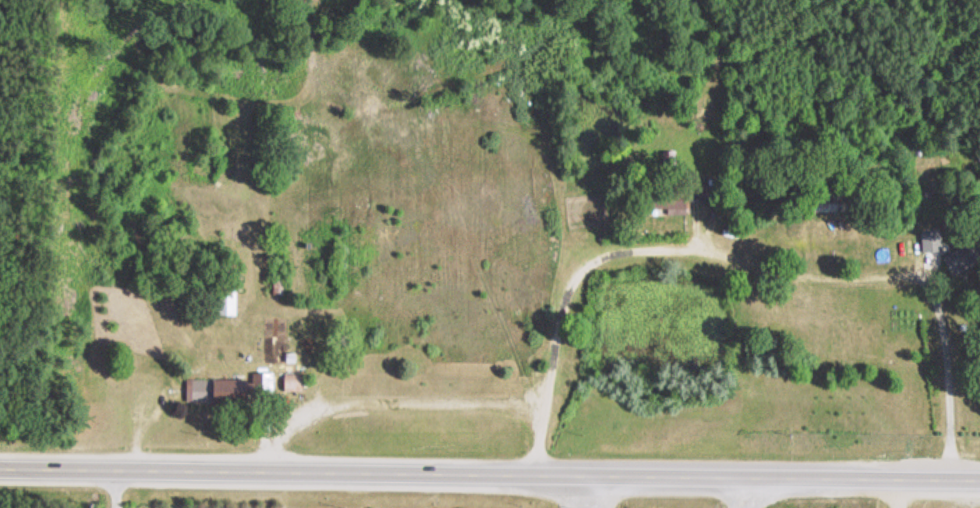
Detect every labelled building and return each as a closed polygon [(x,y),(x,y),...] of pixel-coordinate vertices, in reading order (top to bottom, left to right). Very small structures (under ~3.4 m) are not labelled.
[(664,213),(691,213),(691,194),(664,194),(664,213)] [(943,251),(942,227),(923,228),(924,252),(943,251)] [(953,277),(979,264),(979,240),(979,238),(943,255),(953,277)] [(238,316),(238,290),(221,290),(221,316),(238,316)] [(275,404),(276,374),(255,374),(255,381),(215,380),(215,404),(275,404)] [(305,375),(288,375),(288,391),(305,391),(305,375)] [(196,397),(210,398),(210,382),(196,381),(196,397)]
